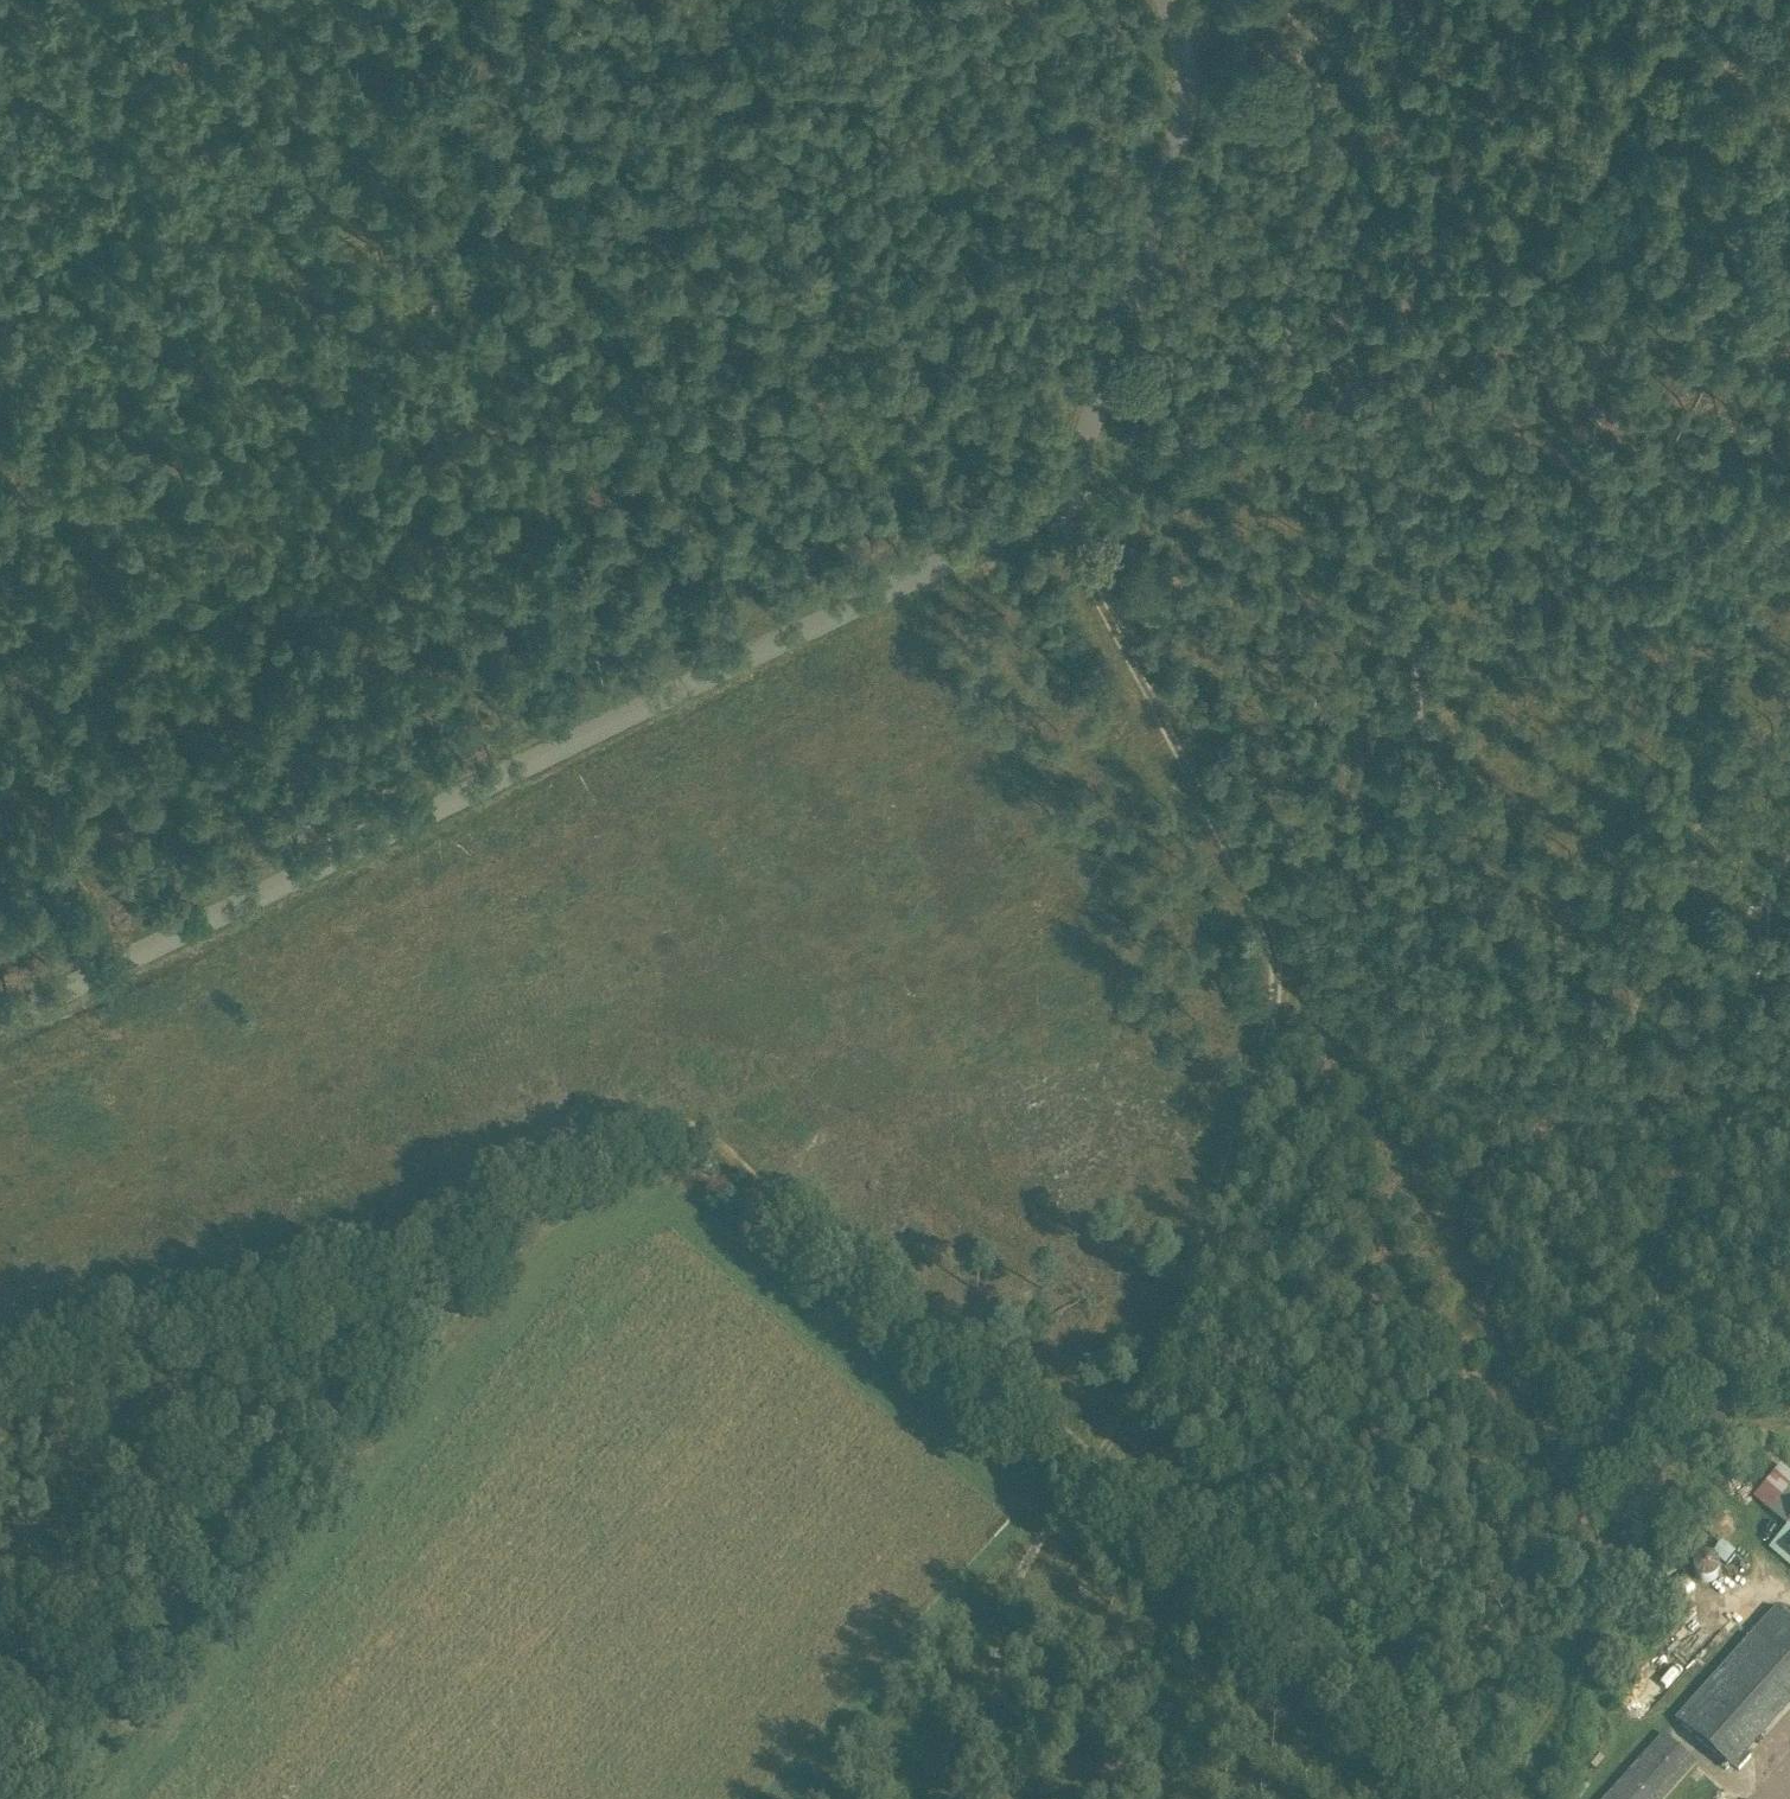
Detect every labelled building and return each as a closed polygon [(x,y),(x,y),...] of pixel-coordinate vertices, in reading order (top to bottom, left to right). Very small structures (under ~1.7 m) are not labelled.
[(1781,1465),(1754,1497),(1785,1524),(1787,1522),(1789,1525),(1789,1472),(1781,1465)] [(1722,1546),(1713,1558),(1726,1568),(1736,1557),(1722,1546)] [(1717,1577),(1718,1573),(1717,1570),(1716,1566),(1713,1564),(1710,1562),(1707,1562),(1703,1562),(1700,1564),(1698,1566),(1697,1570),(1696,1573),(1697,1577),(1699,1580),(1702,1582),(1705,1583),(1709,1583),(1712,1582),(1715,1580),(1717,1577)] [(1776,1608),(1676,1719),(1733,1771),(1789,1707),(1789,1620),(1776,1608)] [(1695,1647),(1675,1670),(1684,1678),(1704,1654),(1695,1647)] [(1649,1720),(1655,1697),(1642,1694),(1635,1716),(1649,1720)] [(1662,1733),(1604,1798),(1664,1798),(1697,1763),(1662,1733)]
